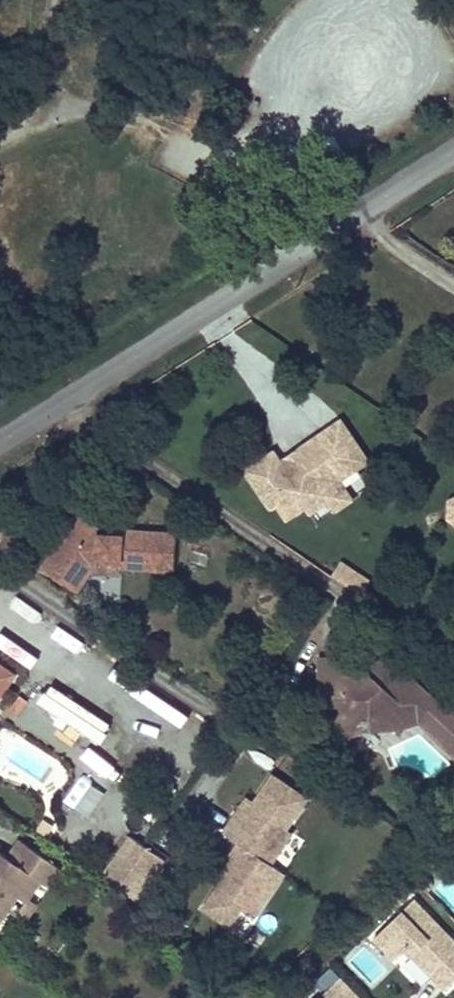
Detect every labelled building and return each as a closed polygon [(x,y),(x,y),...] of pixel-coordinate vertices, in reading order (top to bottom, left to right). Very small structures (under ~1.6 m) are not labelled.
[(340,418),(282,457),(289,470),(303,460),(298,453),(342,423),(340,418)] [(276,449),(245,470),(270,508),(275,505),(285,519),(304,507),(309,514),(344,490),(339,482),(356,471),(368,462),(342,423),(298,453),(303,460),(289,470),(282,457),(276,449)] [(368,489),(356,471),(339,482),(344,490),(309,514),(317,525),(352,501),(368,489)] [(436,516),(435,536),(452,548),(453,547),(453,509),(436,516)] [(78,514),(43,567),(78,590),(91,572),(99,559),(99,555),(119,556),(118,568),(173,570),(174,532),(121,529),(121,537),(98,535),(98,528),(78,514)] [(9,531),(0,525),(0,543),(9,531)] [(121,537),(121,529),(98,528),(98,535),(121,537)] [(119,556),(99,555),(99,559),(91,572),(118,568),(119,556)] [(334,578),(340,582),(363,598),(371,586),(342,567),(334,578)] [(407,725),(453,768),(453,710),(388,651),(365,675),(344,659),(317,660),(319,700),(338,717),(334,722),(351,737),(360,728),(407,725)] [(0,666),(0,695),(14,675),(0,666)] [(38,701),(97,745),(113,725),(54,681),(38,701)] [(17,719),(28,698),(13,690),(3,711),(17,719)] [(310,801),(276,776),(259,800),(245,819),(240,816),(229,832),(244,843),(233,858),(239,862),(226,881),(208,907),(233,924),(246,905),(258,914),(288,872),(276,863),(296,834),(290,830),(310,801)] [(253,796),(240,816),(245,819),(259,800),(253,796)] [(144,893),(167,856),(127,832),(105,870),(144,893)] [(23,843),(11,859),(0,852),(0,927),(10,912),(22,895),(30,900),(43,883),(51,890),(63,871),(23,843)] [(239,862),(233,858),(220,877),(226,881),(239,862)] [(30,900),(22,895),(10,912),(27,924),(39,907),(30,900)] [(415,898),(403,909),(410,917),(422,906),(415,898)] [(422,906),(410,917),(403,909),(375,935),(395,957),(406,947),(445,988),(453,980),(453,951),(453,940),(422,906)] [(314,997),(361,997),(362,997),(340,973),(314,997)]
